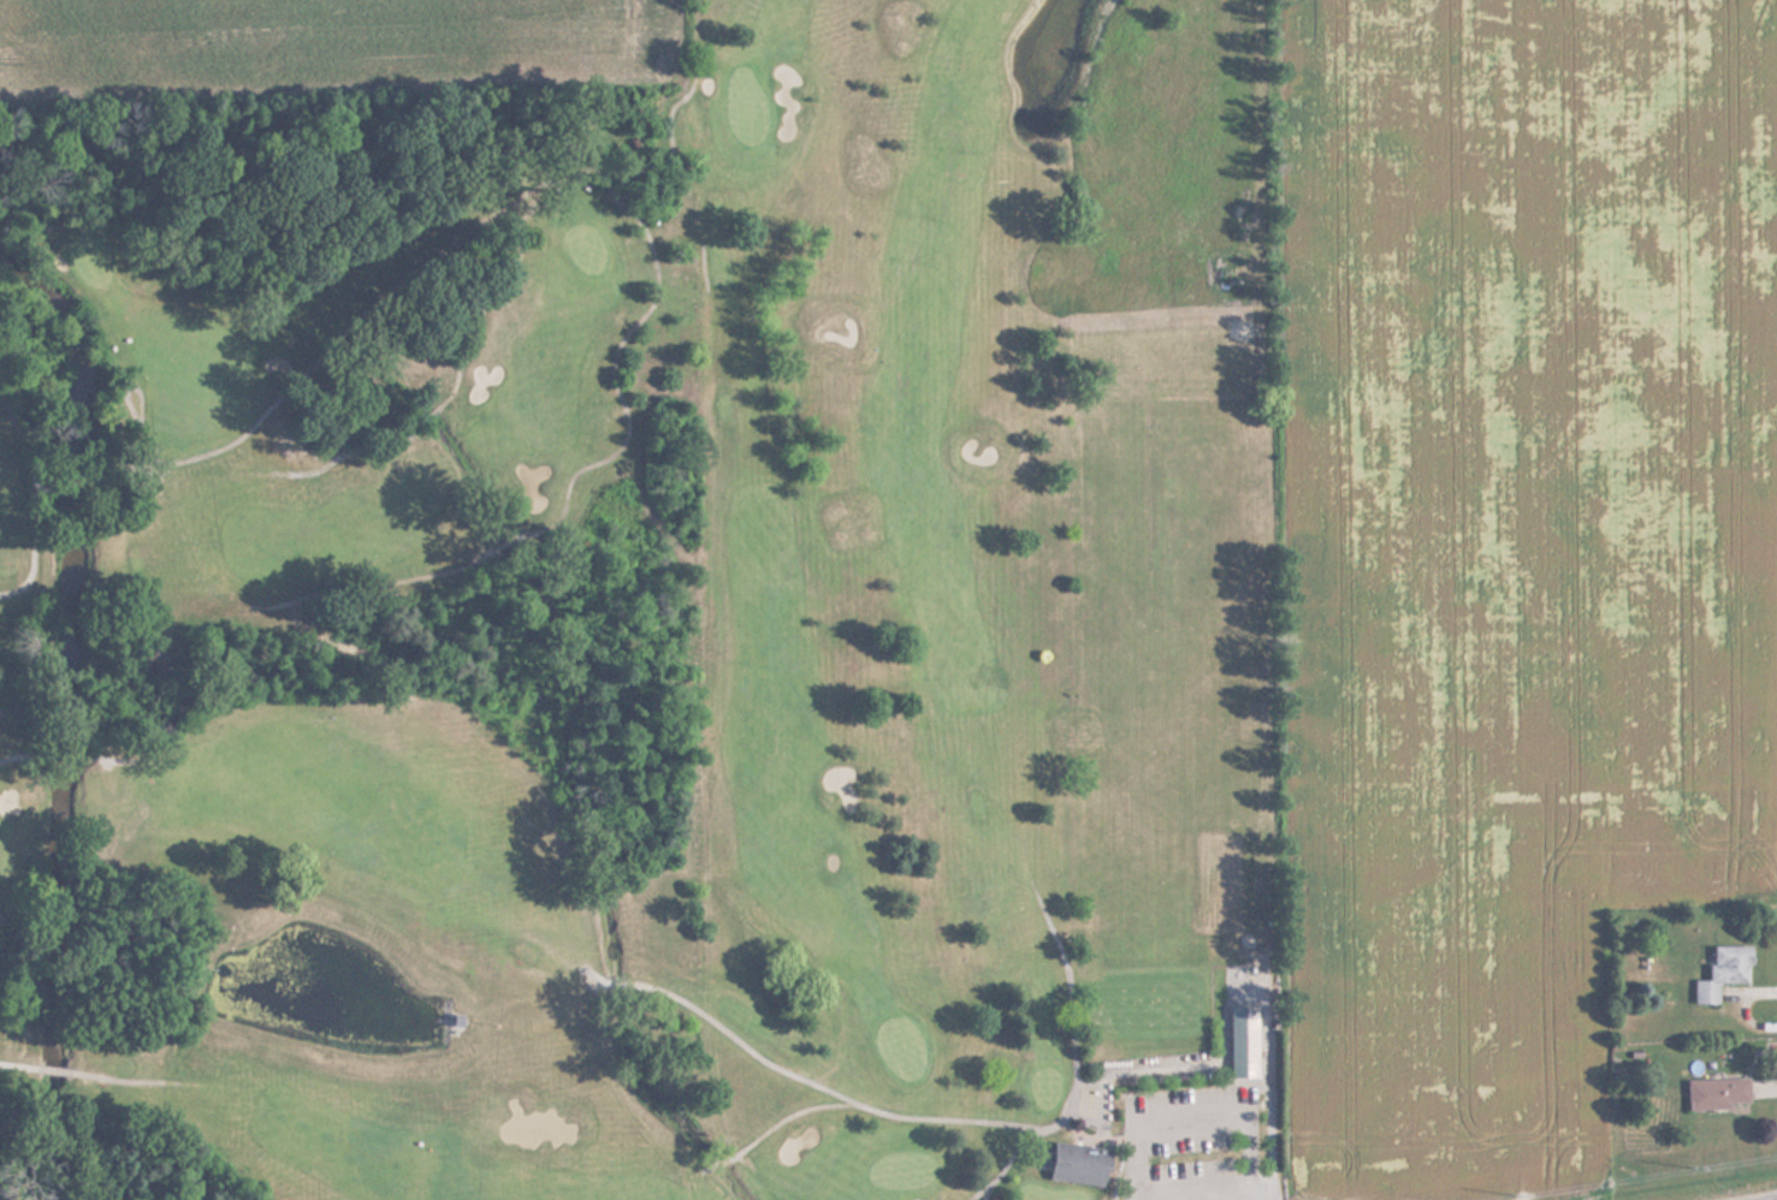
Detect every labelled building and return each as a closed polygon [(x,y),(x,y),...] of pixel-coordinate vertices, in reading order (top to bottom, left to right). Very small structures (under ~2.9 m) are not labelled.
[(1711,945),(1711,979),(1694,979),(1694,1003),(1717,1003),(1717,982),(1749,982),(1749,945),(1711,945)] [(1231,1077),(1257,1077),(1257,1006),(1231,1006),(1231,1077)] [(1687,1077),(1687,1107),(1749,1107),(1749,1077),(1687,1077)] [(1049,1181),(1106,1187),(1109,1148),(1053,1142),(1049,1181)]
